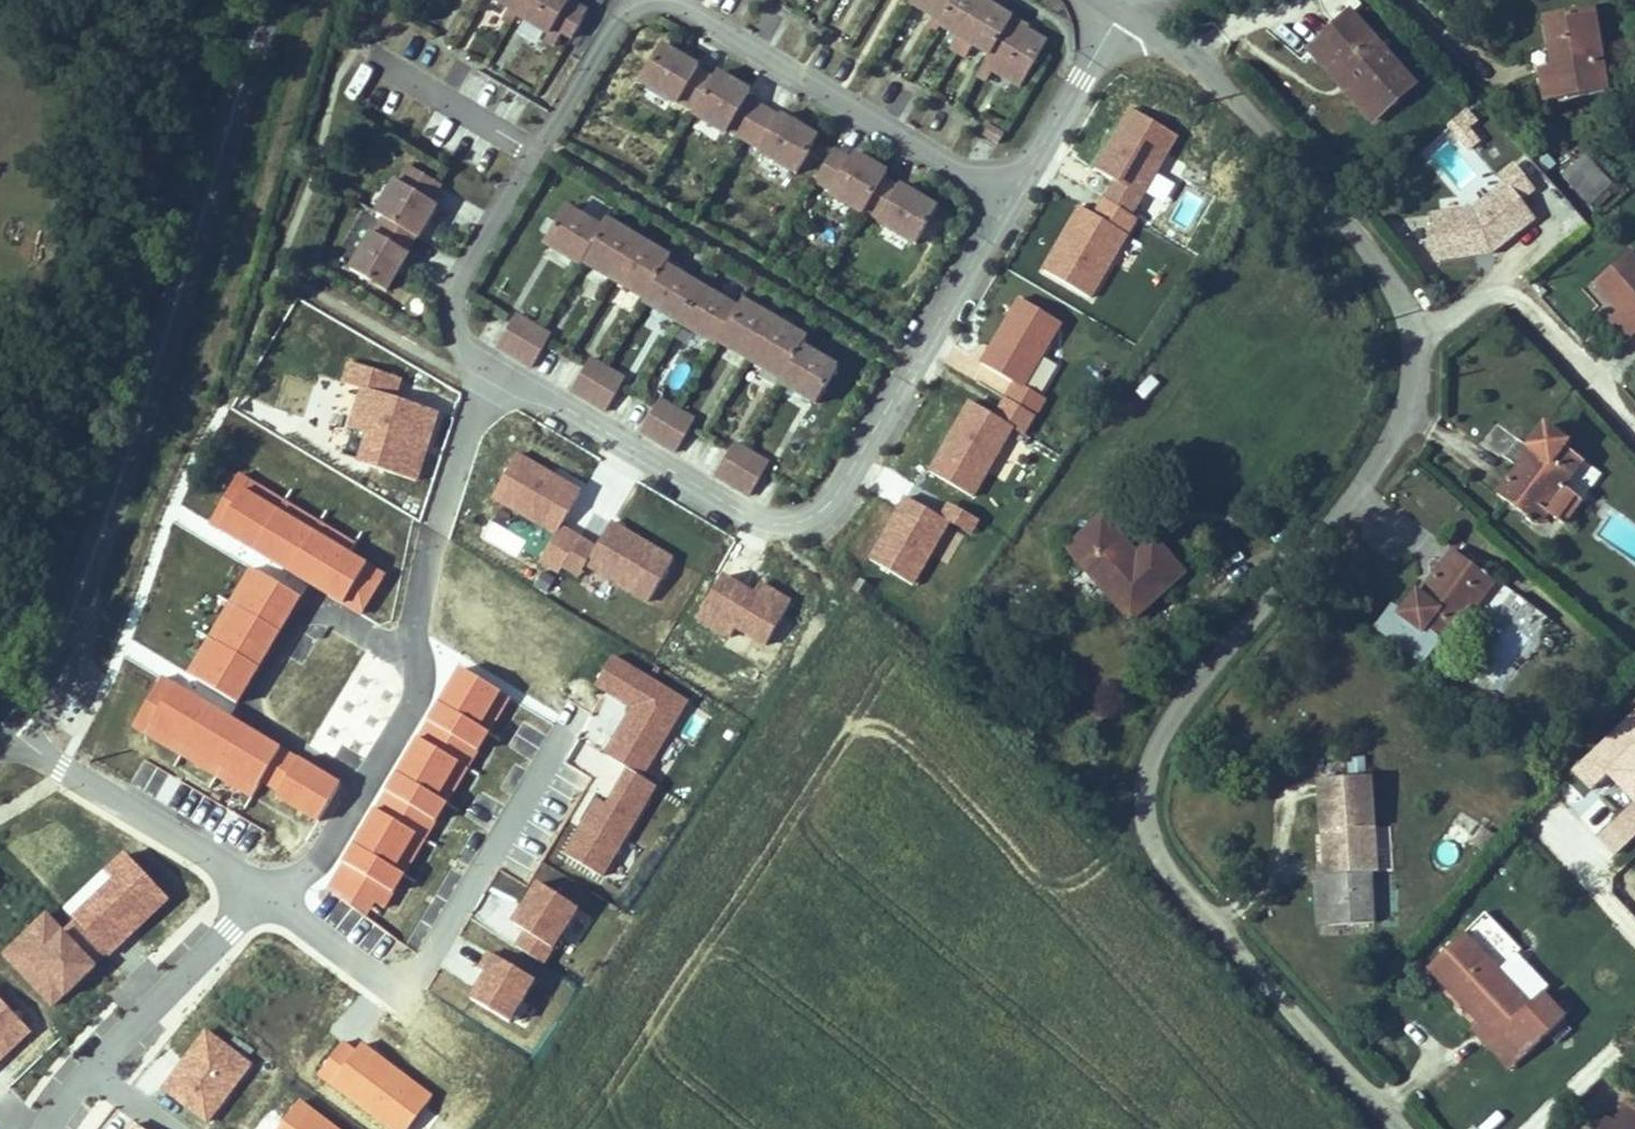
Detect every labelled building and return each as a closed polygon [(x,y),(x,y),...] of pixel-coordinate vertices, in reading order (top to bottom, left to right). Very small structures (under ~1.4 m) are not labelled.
[(548,40),(545,44),(555,50),(562,36),(572,42),(587,16),(570,5),(570,4),(564,0),(494,0),(496,1),(511,10),(503,24),(511,29),(516,20),(531,29),(548,40)] [(1049,44),(1034,36),(1015,25),(1016,23),(975,0),(914,0),(909,8),(925,17),(933,21),(929,29),(938,34),(948,39),(955,43),(950,51),(955,54),(967,60),(971,52),(979,56),(990,62),(980,80),(988,85),(993,76),(1002,81),(1022,92),(1044,52),(1049,44)] [(1420,92),(1349,11),(1302,52),(1373,132),(1420,92)] [(1611,96),(1596,15),(1543,25),(1552,73),(1538,75),(1544,109),(1611,96)] [(701,70),(703,68),(695,63),(669,48),(666,46),(644,83),(681,105),(682,102),(701,70)] [(698,112),(718,79),(701,70),(682,102),(695,110),(698,112)] [(750,99),(754,93),(748,90),(738,84),(721,74),(718,79),(698,112),(696,116),(729,135),(731,131),(750,99)] [(767,109),(750,99),(731,131),(747,141),(767,109)] [(1179,135),(1134,108),(1103,158),(1097,169),(1119,183),(1142,196),(1179,135)] [(764,150),(783,118),(767,109),(747,141),(764,150)] [(820,141),(821,138),(801,126),(792,121),(784,116),(783,118),(764,150),(762,153),(799,176),(820,141)] [(1006,134),(987,124),(980,136),(997,146),(999,146),(1006,134)] [(835,193),(854,161),(838,151),(819,183),(835,193)] [(887,180),(890,174),(888,173),(863,158),(860,156),(858,155),(854,161),(835,193),(834,195),(866,215),(868,211),(887,180)] [(1610,186),(1584,156),(1563,174),(1590,204),(1610,186)] [(1474,207),(1429,214),(1436,262),(1494,256),(1539,221),(1525,202),(1537,192),(1515,163),(1498,176),(1504,185),(1474,207)] [(442,188),(408,168),(378,220),(380,222),(414,241),(421,245),(436,218),(439,214),(430,209),(442,188)] [(909,191),(904,188),(903,190),(887,180),(868,211),(884,221),(883,224),(920,246),(941,210),(927,201),(909,191)] [(1132,214),(1142,196),(1119,183),(1109,200),(1132,214)] [(1102,196),(1093,213),(1130,234),(1139,218),(1132,214),(1109,200),(1102,196)] [(1093,213),(1078,205),(1071,217),(1041,269),(1093,298),(1130,234),(1093,213)] [(814,412),(837,373),(804,353),(809,344),(744,305),(737,317),(665,275),(671,264),(606,226),(602,234),(566,213),(542,253),(574,272),(579,275),(581,271),(608,287),(640,306),(643,307),(641,310),(675,330),(711,352),(717,355),(719,352),(746,367),(781,388),(779,391),(814,412)] [(414,241),(380,222),(350,274),(391,298),(402,279),(411,264),(413,260),(406,256),(414,241)] [(1617,314),(1604,324),(1625,348),(1634,339),(1634,258),(1633,255),(1595,289),(1617,314)] [(1064,323),(1020,298),(991,348),(982,362),(1014,381),(1026,388),(1064,323)] [(541,330),(519,317),(515,323),(499,351),(531,369),(547,341),(550,335),(541,330)] [(418,480),(441,411),(397,396),(402,379),(348,361),(341,381),(360,387),(347,425),(365,430),(355,460),(418,480)] [(604,367),(592,361),(589,367),(573,395),(605,413),(621,385),(624,379),(604,367)] [(1026,388),(1014,381),(1005,396),(1038,415),(1048,399),(1026,388)] [(1038,415),(1005,396),(994,415),(1015,427),(1027,434),(1038,415)] [(994,415),(971,401),(961,417),(930,468),(975,494),(1015,427),(994,415)] [(677,410),(663,402),(660,409),(644,436),(675,455),(691,427),(695,421),(677,410)] [(1564,497),(1585,469),(1589,472),(1606,450),(1598,444),(1608,431),(1576,407),(1554,435),(1558,438),(1546,453),(1539,448),(1522,469),(1515,464),(1499,484),(1542,517),(1560,494),(1564,497)] [(744,451),(738,448),(735,453),(718,482),(750,500),(767,471),(770,466),(744,451)] [(563,523),(584,489),(519,451),(492,497),(556,535),(563,523)] [(257,551),(284,504),(238,476),(215,517),(243,533),(239,541),(257,551)] [(938,515),(903,494),(867,557),(914,586),(949,522),(938,515)] [(980,520),(947,501),(938,515),(949,522),(972,535),(980,520)] [(320,524),(284,504),(257,551),(274,561),(277,555),(296,566),(320,524)] [(1063,552),(1132,629),(1189,579),(1155,540),(1137,555),(1103,517),(1063,552)] [(677,559),(610,521),(584,568),(650,606),(677,559)] [(583,535),(563,523),(556,535),(541,560),(561,572),(583,535)] [(357,544),(320,524),(292,574),(307,582),(311,575),(332,587),(350,555),(357,544)] [(1499,588),(1452,552),(1431,580),(1441,588),(1429,604),(1417,595),(1401,617),(1397,622),(1421,641),(1425,635),(1442,648),(1445,650),(1467,620),(1473,624),(1486,606),(1501,618),(1517,598),(1500,586),(1499,588)] [(384,574),(350,555),(332,587),(352,598),(348,605),(363,613),(384,574)] [(303,597),(255,570),(236,604),(272,625),(280,611),(291,617),(303,597)] [(751,588),(721,571),(694,618),(729,639),(735,629),(765,648),(792,598),(758,578),(751,588)] [(872,588),(860,579),(853,590),(865,598),(872,588)] [(283,631),(236,604),(216,638),(253,659),(261,645),(272,651),(283,631)] [(1401,617),(1393,611),(1372,639),(1420,676),(1442,648),(1425,635),(1421,641),(1397,622),(1401,617)] [(264,665),(216,638),(197,672),(234,693),(242,679),(253,685),(264,665)] [(617,654),(597,688),(631,707),(605,752),(630,767),(644,775),(689,699),(617,654)] [(363,657),(348,684),(367,694),(382,668),(363,657)] [(510,699),(462,669),(441,705),(489,733),(510,699)] [(188,704),(193,696),(162,678),(133,725),(149,735),(156,723),(189,742),(205,714),(188,704)] [(489,733),(441,705),(432,722),(469,745),(479,750),(489,733)] [(231,718),(210,706),(189,742),(195,745),(188,756),(214,771),(237,731),(227,725),(231,718)] [(1575,774),(1619,819),(1601,836),(1620,856),(1634,841),(1634,716),(1575,774)] [(469,745),(432,722),(423,741),(459,760),(469,745)] [(256,795),(283,751),(263,739),(259,745),(247,737),(224,775),(256,795)] [(403,775),(409,778),(448,801),(467,767),(423,741),(403,775)] [(300,760),(283,751),(266,782),(283,792),(300,760)] [(595,797),(560,855),(601,879),(657,783),(630,767),(609,805),(595,797)] [(339,782),(319,771),(314,778),(296,769),(283,792),(283,795),(320,816),(339,782)] [(390,788),(378,809),(388,816),(418,834),(428,814),(436,819),(448,801),(409,778),(399,793),(390,788)] [(1373,785),(1317,788),(1320,873),(1320,883),(1322,932),(1375,931),(1373,878),(1381,877),(1373,785)] [(371,824),(359,845),(405,872),(425,838),(418,834),(388,816),(380,829),(371,824)] [(251,854),(258,839),(224,825),(218,839),(251,854)] [(359,845),(351,857),(398,886),(405,872),(359,845)] [(169,898),(122,849),(105,866),(113,875),(70,918),(108,956),(169,898)] [(398,886),(351,857),(328,891),(357,911),(367,896),(386,908),(398,886)] [(581,908),(539,882),(512,926),(522,932),(511,950),(543,968),(581,908)] [(44,909),(0,951),(0,954),(52,1007),(108,956),(70,918),(61,926),(44,909)] [(1521,959),(1485,921),(1428,973),(1483,1033),(1492,1042),(1496,1039),(1523,1068),(1567,1028),(1539,998),(1527,1009),(1500,979),(1521,959)] [(535,976),(492,953),(468,993),(510,1020),(535,976)] [(29,1031),(0,998),(0,1059),(29,1031)] [(206,1032),(162,1089),(208,1123),(252,1065),(206,1032)] [(1483,1033),(1477,1038),(1513,1077),(1523,1068),(1496,1039),(1492,1042),(1483,1033)] [(316,1075),(390,1128),(406,1128),(434,1093),(363,1042),(356,1051),(341,1041),(316,1075)] [(1623,1111),(1634,1117),(1634,1098),(1630,1096),(1623,1111)] [(283,1128),(339,1128),(304,1102),(283,1128)] [(1623,1111),(1611,1106),(1601,1128),(1634,1128),(1634,1117),(1623,1111)]
